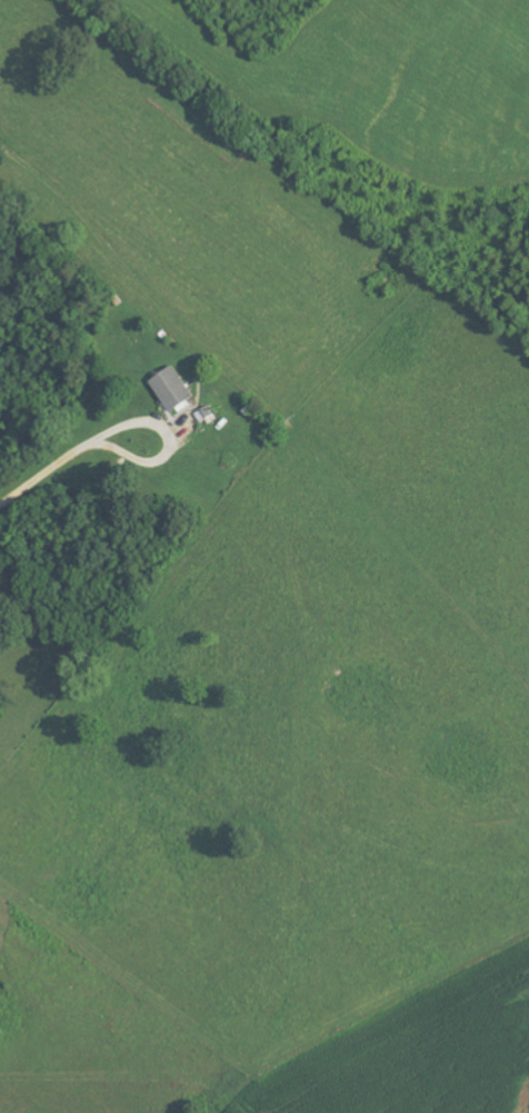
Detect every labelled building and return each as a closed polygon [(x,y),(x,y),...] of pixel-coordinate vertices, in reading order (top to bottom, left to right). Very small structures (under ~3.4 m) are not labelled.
[(153,380),(172,412),(197,397),(177,365),(153,380)]
